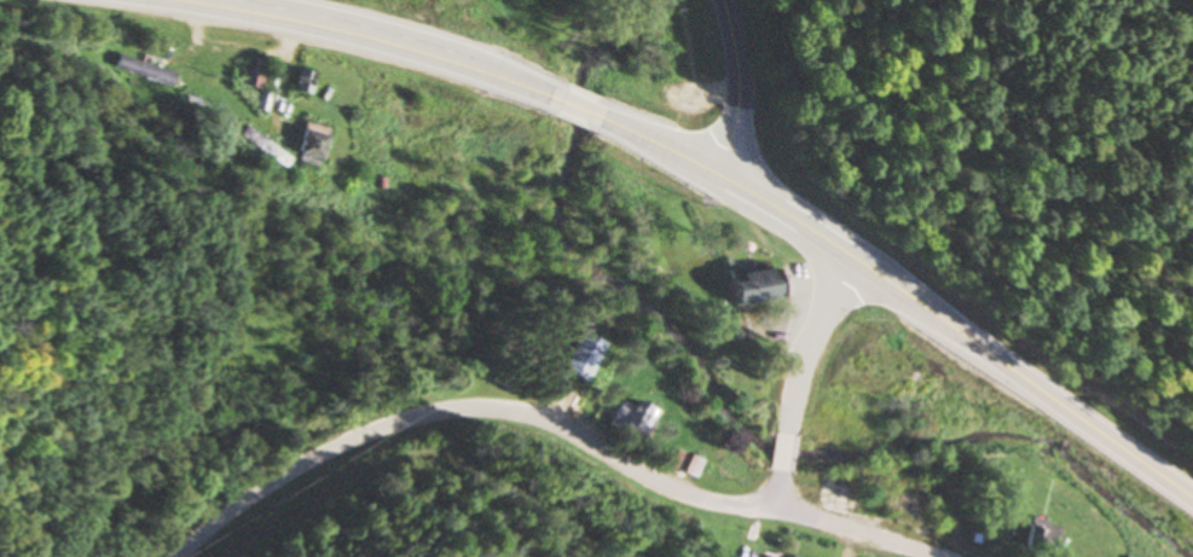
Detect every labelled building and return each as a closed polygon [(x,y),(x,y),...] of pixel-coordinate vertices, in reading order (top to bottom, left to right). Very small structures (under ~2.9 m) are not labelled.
[(116,56),(112,68),(166,87),(169,75),(116,56)] [(247,59),(239,86),(256,91),(263,64),(247,59)] [(293,71),(286,92),(302,97),(308,76),(293,71)] [(326,132),(297,122),(285,162),(308,169),(318,140),(323,141),(326,132)] [(763,268),(768,297),(723,307),(718,285),(732,282),(731,275),(763,268)] [(619,406),(607,427),(636,443),(654,410),(636,400),(630,412),(619,406)] [(674,451),(667,469),(693,478),(700,460),(674,451)] [(1010,555),(1020,556),(1036,556),(1037,552),(1050,556),(1059,526),(1021,515),(1010,555)]
